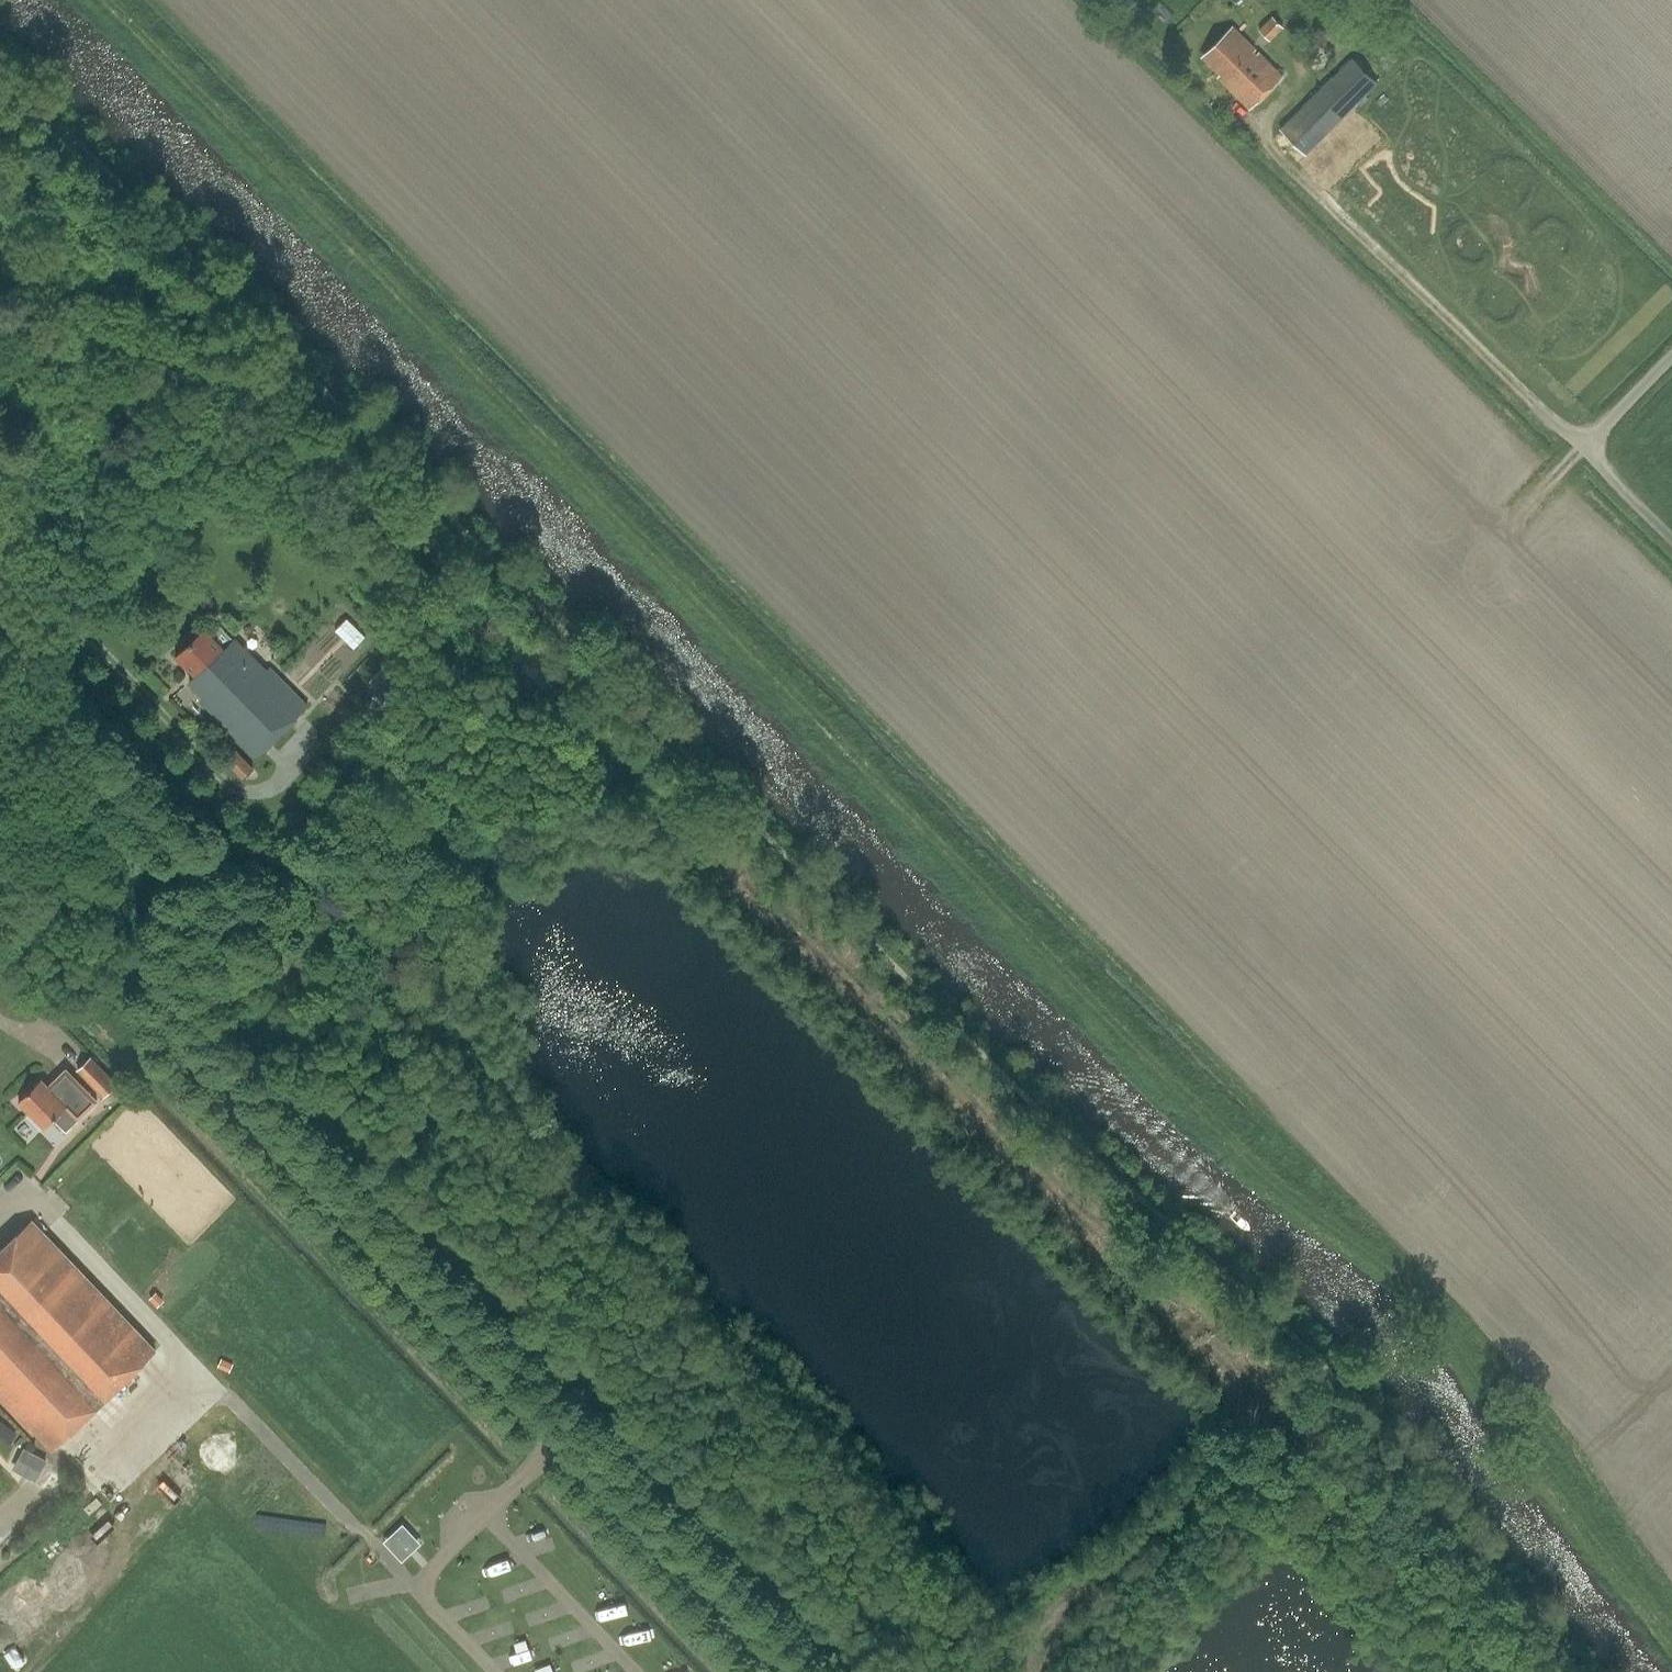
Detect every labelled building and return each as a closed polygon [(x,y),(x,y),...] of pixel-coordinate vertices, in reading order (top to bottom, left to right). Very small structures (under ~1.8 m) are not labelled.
[(1272,15),(1259,28),(1271,40),(1284,27),(1272,15)] [(1251,108),(1282,78),(1232,29),(1210,51),(1215,56),(1209,62),(1225,77),(1222,79),(1251,108)] [(1352,58),(1280,128),(1306,154),(1378,84),(1352,58)] [(256,757),(308,707),(269,667),(266,670),(234,639),(225,648),(205,627),(176,655),(197,676),(190,682),(206,699),(203,701),(256,756),(255,756),(256,757)] [(243,779),(253,769),(236,751),(226,761),(243,779)] [(106,1097),(120,1083),(93,1056),(79,1069),(106,1097)] [(98,1102),(67,1070),(49,1087),(42,1080),(19,1101),(45,1128),(68,1106),(80,1119),(98,1102)] [(156,1351),(32,1221),(0,1252),(0,1400),(34,1436),(36,1433),(53,1451),(95,1409),(156,1351)] [(32,1479),(44,1457),(22,1445),(10,1466),(32,1479)] [(414,1544),(400,1530),(391,1539),(405,1552),(414,1544)]
